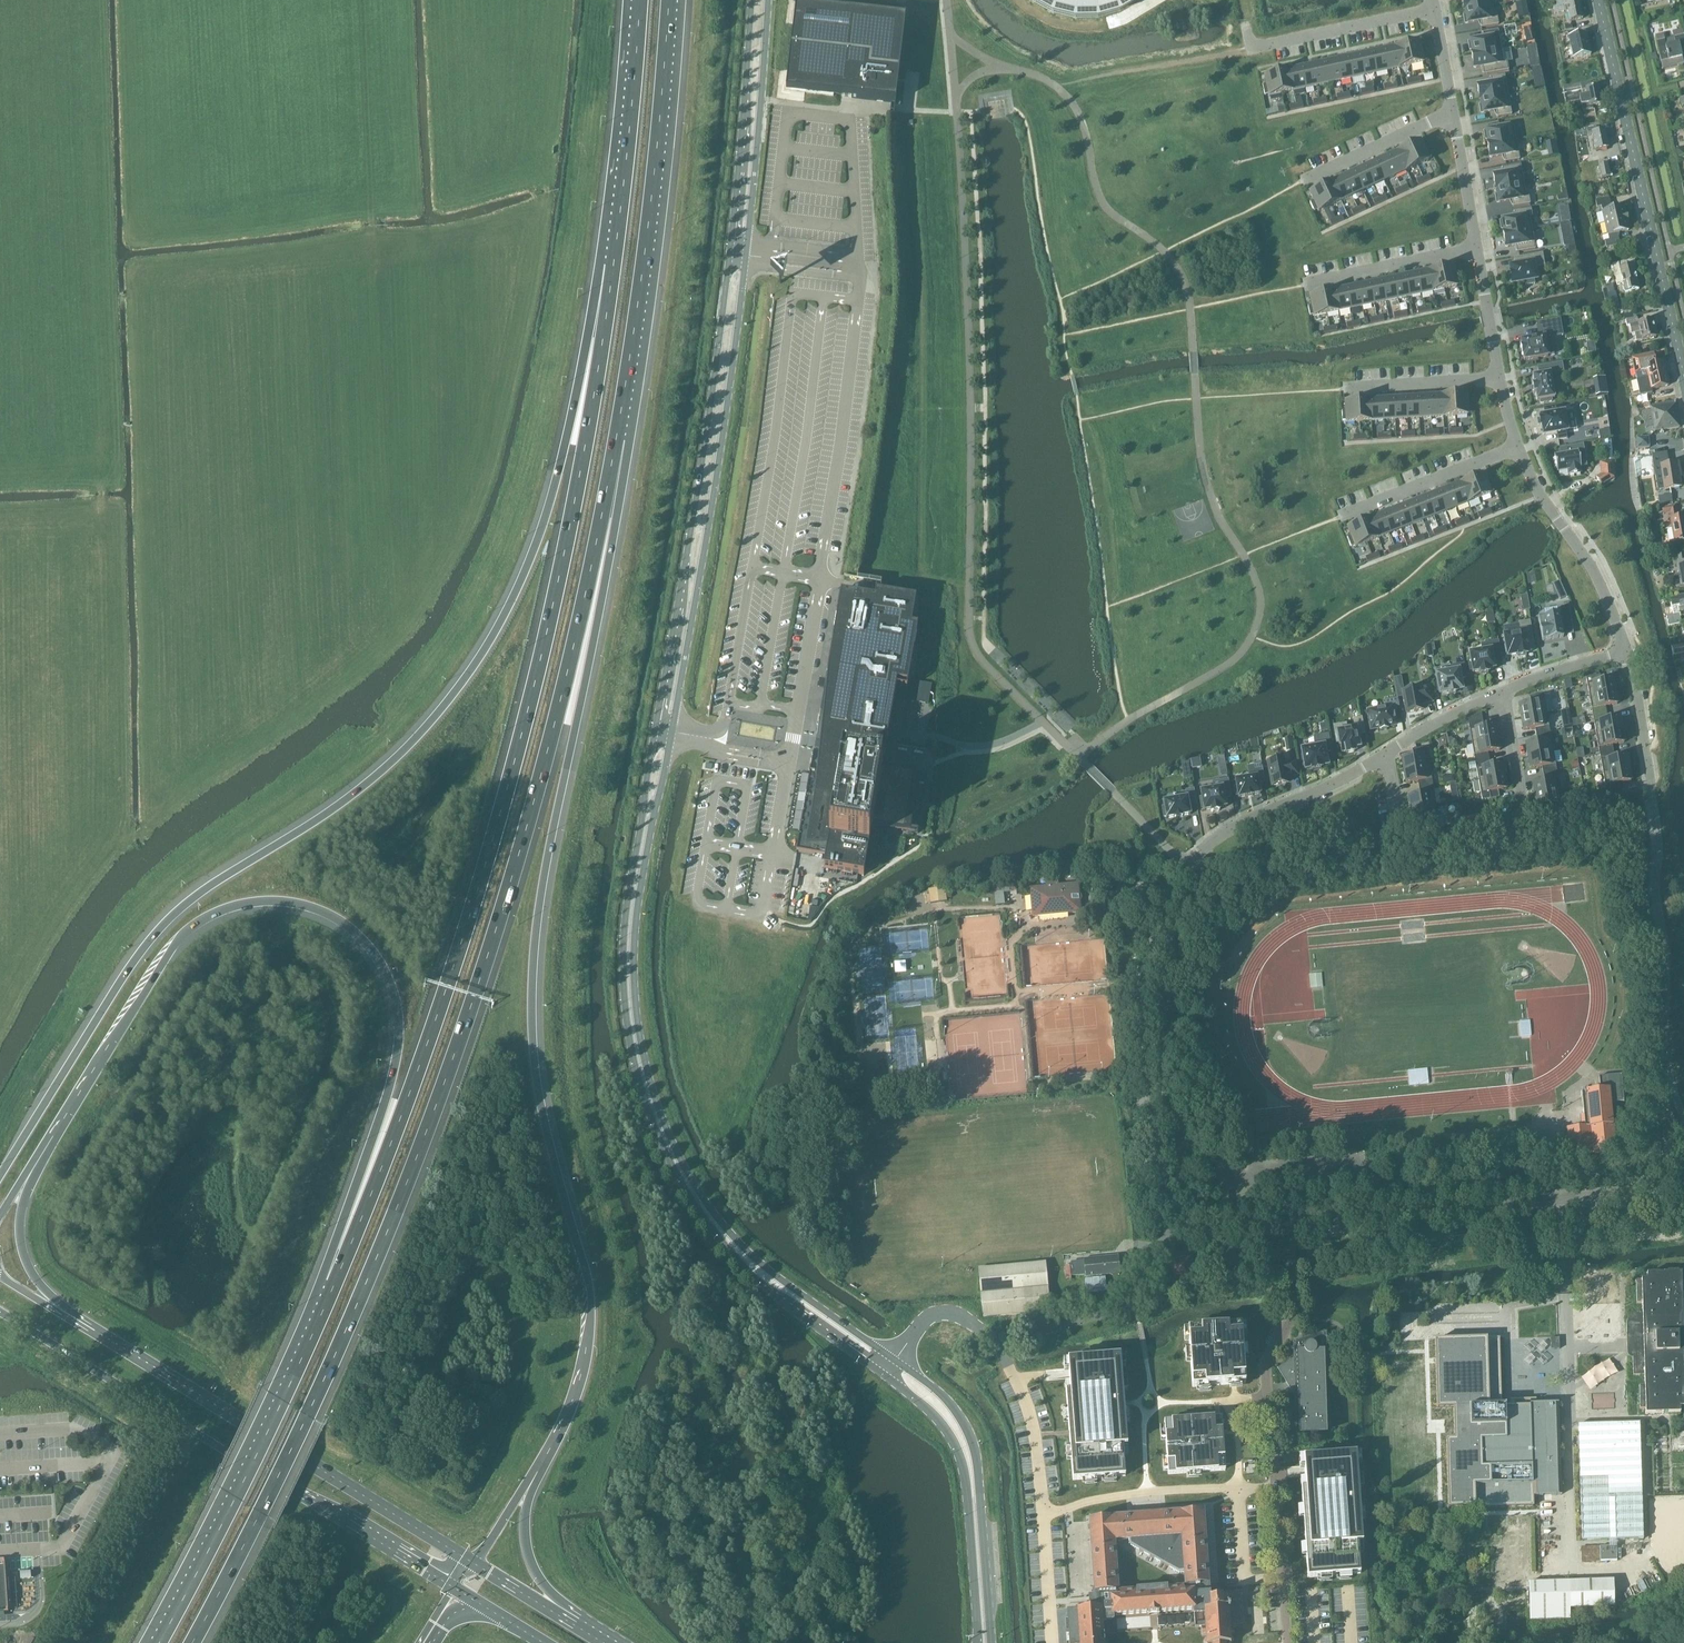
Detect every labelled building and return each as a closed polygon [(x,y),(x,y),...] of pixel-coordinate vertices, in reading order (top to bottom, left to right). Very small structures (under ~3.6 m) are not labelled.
[(1034,1),(1053,12),(1075,17),(1098,17),(1120,11),(1137,0),(1032,0),(1034,1)] [(1464,10),(1493,5),(1492,0),(1462,0),(1464,10)] [(1572,0),(1561,0),(1563,6),(1567,6),(1570,22),(1583,19),(1579,2),(1572,4),(1572,0)] [(897,102),(905,15),(860,11),(792,5),(784,92),(852,98),(897,102)] [(1495,18),(1493,5),(1464,10),(1464,11),(1465,11),(1466,15),(1464,16),(1465,24),(1481,21),(1482,27),(1481,27),(1481,28),(1499,25),(1497,17),(1495,18)] [(1683,36),(1682,30),(1672,32),(1674,38),(1664,40),(1663,34),(1655,36),(1663,68),(1683,63),(1681,54),(1683,54),(1683,36)] [(1532,33),(1525,34),(1526,41),(1533,40),(1532,33)] [(1569,37),(1574,59),(1591,55),(1586,33),(1577,35),(1569,37)] [(1495,51),(1495,50),(1493,38),(1469,42),(1470,50),(1472,49),(1473,54),(1472,55),(1495,51)] [(1419,43),(1407,46),(1411,66),(1423,63),(1423,61),(1427,61),(1425,51),(1421,52),(1419,43)] [(1528,47),(1531,67),(1539,65),(1536,45),(1528,47)] [(1411,66),(1407,46),(1395,48),(1399,68),(1411,66)] [(1395,48),(1383,51),(1388,71),(1399,68),(1395,48)] [(1495,51),(1472,55),(1474,68),(1482,67),(1484,74),(1483,74),(1483,75),(1509,70),(1507,62),(1513,61),(1510,49),(1502,50),(1502,49),(1495,50),(1495,51)] [(1569,58),(1569,50),(1560,50),(1560,58),(1569,58)] [(1383,51),(1372,53),(1376,74),(1388,71),(1383,51)] [(1372,53),(1360,56),(1364,76),(1376,74),(1372,53)] [(1360,56),(1348,58),(1352,79),(1364,76),(1360,56)] [(1352,79),(1348,58),(1336,61),(1341,81),(1352,79)] [(1336,61),(1324,64),(1329,84),(1341,81),(1336,61)] [(1329,84),(1324,64),(1313,66),(1317,86),(1329,84)] [(1313,66),(1301,69),(1305,89),(1317,86),(1313,66)] [(1305,89),(1301,69),(1289,71),(1293,91),(1305,89)] [(1567,74),(1569,85),(1581,82),(1581,79),(1593,76),(1591,69),(1585,70),(1567,74)] [(1289,71),(1277,74),(1282,94),(1293,91),(1289,71)] [(1269,96),(1282,94),(1277,74),(1265,76),(1267,85),(1263,86),(1265,95),(1269,95),(1269,96)] [(1480,100),(1508,95),(1505,75),(1490,78),(1491,78),(1492,84),(1477,87),(1480,100)] [(1543,78),(1534,80),(1536,89),(1545,87),(1543,78)] [(1566,102),(1581,99),(1583,111),(1593,109),(1593,106),(1602,104),(1598,87),(1593,89),(1591,83),(1582,85),(1582,83),(1563,87),(1566,102)] [(1512,115),(1508,95),(1480,100),(1481,100),(1482,105),(1480,105),(1481,113),(1496,110),(1497,116),(1497,117),(1512,115)] [(1487,145),(1516,140),(1514,126),(1484,132),(1486,139),(1488,139),(1489,144),(1487,144),(1487,145)] [(1597,128),(1587,130),(1588,136),(1593,135),(1596,150),(1609,148),(1605,131),(1598,132),(1597,128)] [(1520,159),(1516,140),(1487,145),(1490,158),(1504,155),(1505,161),(1505,162),(1520,159)] [(1432,157),(1431,156),(1428,148),(1424,150),(1420,142),(1409,147),(1417,166),(1429,160),(1428,159),(1432,157)] [(1417,166),(1409,147),(1398,152),(1407,171),(1417,166)] [(1387,157),(1396,176),(1407,171),(1398,152),(1387,157)] [(1385,181),(1396,176),(1387,157),(1376,162),(1385,181)] [(1376,162),(1365,167),(1374,186),(1385,181),(1376,162)] [(1610,176),(1608,164),(1600,166),(1602,178),(1610,176)] [(1493,176),(1495,189),(1524,184),(1521,165),(1502,168),(1502,169),(1503,174),(1493,176)] [(1365,167),(1354,172),(1363,191),(1374,186),(1365,167)] [(1354,172),(1343,178),(1352,196),(1363,191),(1354,172)] [(1341,201),(1352,196),(1343,178),(1333,183),(1341,201)] [(1333,183),(1322,188),(1330,206),(1341,201),(1333,183)] [(1526,197),(1524,184),(1495,189),(1495,190),(1497,190),(1498,195),(1496,195),(1497,203),(1512,200),(1513,206),(1513,207),(1530,204),(1529,196),(1526,197)] [(1319,212),(1330,206),(1322,188),(1310,193),(1314,201),(1310,203),(1314,212),(1318,210),(1319,212)] [(1601,206),(1605,223),(1627,218),(1626,212),(1625,213),(1623,206),(1610,209),(1609,204),(1611,204),(1609,197),(1595,200),(1597,207),(1601,206)] [(1331,207),(1324,210),(1327,215),(1333,212),(1331,207)] [(1503,234),(1532,229),(1530,217),(1532,216),(1531,209),(1514,212),(1514,213),(1515,219),(1500,221),(1502,229),(1504,229),(1504,234),(1503,234)] [(1627,218),(1605,223),(1609,240),(1605,241),(1606,247),(1620,244),(1618,237),(1617,238),(1616,233),(1629,230),(1627,223),(1629,223),(1627,218)] [(1532,229),(1503,234),(1506,247),(1516,246),(1517,251),(1516,251),(1517,252),(1535,249),(1532,229)] [(1573,234),(1562,236),(1564,246),(1566,246),(1575,244),(1573,234)] [(1577,255),(1575,245),(1575,244),(1566,246),(1568,256),(1577,255)] [(1511,267),(1512,272),(1510,273),(1510,274),(1508,274),(1510,282),(1512,282),(1512,283),(1525,281),(1526,285),(1535,284),(1534,279),(1536,279),(1534,267),(1545,265),(1542,253),(1514,258),(1516,266),(1511,267)] [(1635,260),(1619,264),(1620,268),(1636,264),(1635,262),(1635,260)] [(1617,285),(1624,283),(1626,292),(1639,289),(1636,275),(1638,275),(1636,264),(1620,268),(1619,264),(1612,265),(1617,285)] [(1453,267),(1441,269),(1445,289),(1457,287),(1457,285),(1461,284),(1459,274),(1455,275),(1453,267)] [(1445,289),(1441,269),(1429,272),(1433,292),(1445,289)] [(1429,272),(1417,274),(1421,294),(1433,292),(1429,272)] [(1421,294),(1417,274),(1405,277),(1409,297),(1421,294)] [(1405,277),(1393,279),(1398,299),(1409,297),(1405,277)] [(1381,282),(1386,302),(1398,299),(1393,279),(1381,282)] [(1381,282),(1370,284),(1374,304),(1386,302),(1381,282)] [(1362,307),(1374,304),(1370,284),(1358,287),(1362,307)] [(1613,285),(1606,286),(1611,309),(1619,307),(1613,285)] [(1358,287),(1346,289),(1351,309),(1362,307),(1358,287)] [(1351,309),(1346,289),(1335,292),(1339,312),(1351,309)] [(1335,292),(1323,294),(1327,314),(1339,312),(1335,292)] [(1315,317),(1327,314),(1323,294),(1310,297),(1312,305),(1308,306),(1310,316),(1314,315),(1315,317)] [(1638,323),(1637,318),(1625,321),(1627,326),(1630,326),(1632,333),(1633,335),(1635,335),(1637,341),(1642,340),(1656,337),(1653,325),(1652,320),(1638,323)] [(1520,350),(1521,358),(1523,358),(1524,364),(1549,359),(1549,358),(1554,357),(1550,334),(1562,332),(1560,322),(1540,326),(1542,340),(1520,344),(1521,349),(1520,350)] [(1654,352),(1632,357),(1637,380),(1666,374),(1665,371),(1666,369),(1665,365),(1664,365),(1663,362),(1656,363),(1654,352)] [(1533,377),(1534,384),(1533,385),(1533,384),(1532,385),(1534,392),(1533,392),(1534,393),(1535,393),(1536,393),(1537,400),(1537,401),(1538,401),(1540,400),(1541,403),(1552,401),(1551,398),(1554,398),(1555,398),(1555,397),(1554,397),(1550,374),(1564,371),(1562,363),(1538,367),(1539,375),(1534,376),(1533,376),(1533,377)] [(1653,393),(1652,390),(1669,386),(1668,383),(1669,382),(1668,377),(1666,377),(1666,374),(1637,380),(1640,396),(1653,393)] [(1467,394),(1454,395),(1455,416),(1468,415),(1468,413),(1472,413),(1471,403),(1467,403),(1467,394)] [(1443,417),(1455,416),(1454,395),(1442,396),(1443,417)] [(1442,396),(1430,397),(1431,417),(1443,417),(1442,396)] [(1431,417),(1430,397),(1418,398),(1419,418),(1431,417)] [(1407,419),(1406,398),(1394,399),(1395,420),(1407,419)] [(1418,398),(1406,398),(1407,419),(1419,418),(1418,398)] [(1394,399),(1382,400),(1383,420),(1395,420),(1394,399)] [(1383,420),(1382,400),(1370,401),(1371,421),(1383,420)] [(1347,423),(1359,422),(1358,401),(1346,402),(1346,411),(1342,411),(1343,421),(1347,421),(1347,423)] [(1370,401),(1358,401),(1359,422),(1371,421),(1370,401)] [(1651,406),(1650,406),(1651,410),(1654,427),(1654,429),(1655,432),(1679,427),(1676,411),(1676,408),(1675,402),(1651,406)] [(1567,430),(1566,423),(1568,422),(1566,414),(1564,414),(1564,413),(1563,413),(1561,406),(1545,409),(1546,416),(1541,417),(1541,418),(1540,418),(1541,425),(1542,425),(1544,434),(1557,432),(1558,440),(1567,438),(1566,431),(1567,430)] [(1609,429),(1599,430),(1600,438),(1611,436),(1609,429)] [(1649,437),(1637,438),(1637,449),(1649,448),(1649,437)] [(1607,453),(1612,453),(1613,453),(1611,440),(1605,440),(1605,444),(1602,444),(1603,451),(1606,450),(1606,453),(1607,453)] [(1569,476),(1581,474),(1580,468),(1581,468),(1579,454),(1584,453),(1583,445),(1560,449),(1561,455),(1554,456),(1557,472),(1568,470),(1569,476)] [(1667,453),(1652,455),(1658,490),(1664,489),(1665,489),(1681,487),(1679,475),(1679,472),(1681,472),(1679,463),(1669,464),(1667,453)] [(1614,477),(1613,467),(1602,474),(1597,477),(1601,485),(1614,477)] [(1484,475),(1472,479),(1479,499),(1491,494),(1490,492),(1494,491),(1491,482),(1487,483),(1484,475)] [(1472,479),(1461,484),(1468,503),(1479,499),(1472,479)] [(1450,488),(1457,507),(1468,503),(1461,484),(1450,488)] [(1450,488),(1438,493),(1446,512),(1457,507),(1450,488)] [(1438,493),(1427,497),(1434,516),(1446,512),(1438,493)] [(1672,495),(1665,497),(1666,504),(1673,503),(1672,495)] [(1434,516),(1427,497),(1416,501),(1423,521),(1434,516)] [(1416,501),(1404,506),(1412,525),(1423,521),(1416,501)] [(1663,507),(1664,514),(1670,513),(1671,518),(1674,542),(1683,541),(1683,516),(1678,517),(1676,505),(1663,507)] [(1412,525),(1404,506),(1393,510),(1401,529),(1412,525)] [(1393,510),(1382,515),(1390,534),(1401,529),(1393,510)] [(1371,519),(1378,538),(1390,534),(1382,515),(1371,519)] [(1371,519),(1360,523),(1367,543),(1378,538),(1371,519)] [(1437,529),(1448,524),(1447,519),(1435,524),(1437,529)] [(1356,547),(1367,543),(1360,523),(1348,528),(1351,536),(1347,538),(1351,547),(1355,545),(1356,547)] [(1672,557),(1674,564),(1676,564),(1680,586),(1683,585),(1683,555),(1672,557)] [(800,831),(797,850),(826,856),(824,868),(864,875),(873,825),(918,833),(928,777),(882,769),(883,764),(884,758),(885,756),(886,751),(886,749),(887,743),(888,739),(892,711),(897,687),(897,686),(897,682),(908,683),(918,625),(912,624),(914,614),(916,598),(880,592),(876,591),(875,597),(842,592),(841,591),(826,679),(824,689),(818,727),(817,731),(815,741),(813,757),(809,776),(800,831)] [(1544,617),(1539,618),(1540,622),(1540,626),(1543,641),(1548,640),(1564,637),(1562,630),(1573,628),(1569,604),(1557,606),(1558,613),(1543,616),(1544,617)] [(1667,615),(1669,625),(1682,622),(1680,613),(1667,615)] [(1506,645),(1505,646),(1505,645),(1504,645),(1506,654),(1508,653),(1508,655),(1519,653),(1519,656),(1527,654),(1527,652),(1529,652),(1528,648),(1535,647),(1530,621),(1519,623),(1521,633),(1505,636),(1506,645)] [(1585,623),(1577,626),(1582,638),(1590,635),(1585,623)] [(1672,647),(1674,655),(1683,653),(1683,644),(1672,647)] [(1492,649),(1469,653),(1471,662),(1469,662),(1470,671),(1472,670),(1473,673),(1480,671),(1481,673),(1480,673),(1481,674),(1482,674),(1487,673),(1489,673),(1488,672),(1488,670),(1495,669),(1494,664),(1502,663),(1500,648),(1492,650),(1492,649)] [(1438,682),(1436,682),(1438,691),(1440,691),(1440,693),(1449,692),(1449,694),(1456,692),(1456,690),(1462,689),(1460,679),(1467,677),(1464,664),(1461,664),(1457,665),(1451,666),(1452,671),(1437,674),(1438,682)] [(1575,674),(1567,674),(1567,689),(1575,689),(1575,674)] [(1590,696),(1615,692),(1613,679),(1601,681),(1600,674),(1586,677),(1590,696)] [(1567,699),(1564,679),(1546,682),(1550,702),(1567,699)] [(1423,710),(1421,702),(1424,702),(1425,703),(1433,701),(1430,687),(1419,689),(1419,688),(1404,691),(1404,696),(1403,696),(1405,706),(1406,706),(1408,713),(1423,710)] [(1615,692),(1590,696),(1593,715),(1607,713),(1606,706),(1617,704),(1615,692)] [(1544,694),(1530,696),(1531,703),(1519,705),(1521,718),(1547,713),(1544,694)] [(1396,724),(1393,707),(1395,707),(1399,706),(1398,698),(1386,701),(1386,706),(1387,708),(1369,711),(1372,729),(1380,727),(1380,729),(1380,730),(1388,728),(1388,726),(1396,724)] [(1521,718),(1524,730),(1535,728),(1537,735),(1550,733),(1547,713),(1521,718)] [(1607,713),(1593,715),(1597,735),(1622,730),(1620,718),(1608,720),(1607,713)] [(1573,726),(1580,725),(1579,718),(1572,719),(1573,726)] [(1346,757),(1355,755),(1354,751),(1359,750),(1357,738),(1364,737),(1361,719),(1353,721),(1355,731),(1337,734),(1338,738),(1336,739),(1337,745),(1339,745),(1341,756),(1345,755),(1346,757)] [(1483,721),(1469,723),(1472,742),(1498,738),(1496,726),(1484,728),(1483,721)] [(1327,723),(1320,725),(1321,731),(1328,730),(1327,723)] [(1622,730),(1597,735),(1600,754),(1614,752),(1613,745),(1624,743),(1622,730)] [(1528,756),(1554,752),(1550,733),(1537,735),(1538,742),(1526,744),(1528,756)] [(1329,734),(1321,735),(1323,746),(1302,750),(1303,755),(1301,755),(1303,766),(1305,766),(1306,769),(1312,767),(1313,770),(1321,768),(1321,766),(1328,765),(1325,752),(1332,751),(1329,734)] [(1498,738),(1472,742),(1476,762),(1489,759),(1488,752),(1500,750),(1498,738)] [(1555,745),(1558,760),(1579,756),(1576,742),(1555,745)] [(1430,766),(1426,747),(1412,749),(1414,756),(1402,758),(1404,771),(1430,766)] [(1543,773),(1557,771),(1554,752),(1528,756),(1530,769),(1542,767),(1543,773)] [(1603,773),(1629,769),(1627,756),(1615,758),(1614,752),(1600,754),(1603,773)] [(1191,759),(1192,768),(1202,767),(1200,757),(1191,759)] [(1489,759),(1476,762),(1479,781),(1505,777),(1502,764),(1491,766),(1489,759)] [(1189,761),(1181,763),(1183,772),(1191,770),(1189,761)] [(1271,789),(1287,786),(1285,779),(1289,778),(1289,779),(1297,778),(1294,765),(1284,767),(1283,761),(1267,764),(1271,789)] [(1237,786),(1234,787),(1236,796),(1238,795),(1239,798),(1246,796),(1253,795),(1261,794),(1259,783),(1265,782),(1262,764),(1255,765),(1257,776),(1235,780),(1237,786)] [(1433,786),(1430,766),(1404,771),(1406,783),(1418,781),(1419,788),(1433,786)] [(1631,781),(1629,769),(1603,773),(1607,793),(1621,790),(1619,783),(1631,781)] [(1535,795),(1561,790),(1557,771),(1543,773),(1545,780),(1533,782),(1535,795)] [(1505,777),(1479,781),(1482,800),(1496,798),(1495,791),(1507,789),(1505,777)] [(1225,807),(1227,807),(1226,806),(1225,798),(1231,797),(1228,779),(1221,781),(1222,787),(1202,791),(1201,791),(1201,792),(1202,797),(1200,798),(1202,809),(1204,808),(1204,810),(1204,811),(1205,811),(1205,810),(1211,809),(1212,812),(1220,810),(1219,808),(1225,807)] [(1437,805),(1433,786),(1419,788),(1420,795),(1409,797),(1411,809),(1437,805)] [(1189,805),(1197,803),(1194,789),(1186,790),(1187,797),(1164,801),(1165,807),(1162,807),(1164,817),(1166,816),(1167,817),(1166,817),(1167,819),(1168,818),(1175,817),(1175,818),(1176,818),(1176,817),(1182,816),(1182,817),(1183,816),(1190,814),(1191,814),(1191,813),(1189,805)] [(1535,795),(1537,807),(1549,805),(1550,812),(1564,810),(1563,803),(1558,803),(1555,792),(1561,791),(1561,790),(1535,795)] [(931,795),(928,803),(935,805),(937,797),(931,795)] [(1411,809),(1413,822),(1425,820),(1426,827),(1440,824),(1437,805),(1411,809)] [(1033,917),(1081,912),(1079,883),(1059,885),(1058,879),(1046,880),(1046,886),(1030,888),(1033,917)] [(896,897),(900,910),(934,900),(930,887),(896,897)] [(819,908),(810,907),(808,920),(811,920),(819,908)] [(1313,980),(1322,980),(1322,967),(1313,967),(1313,980)] [(1094,987),(1093,999),(1107,1000),(1108,988),(1094,987)] [(1521,1013),(1522,1030),(1534,1030),(1532,1012),(1521,1013)] [(1582,1091),(1585,1126),(1567,1128),(1570,1155),(1616,1151),(1614,1123),(1613,1124),(1611,1103),(1624,1101),(1622,1074),(1599,1076),(1600,1090),(1582,1091)] [(1119,1256),(1100,1258),(1084,1260),(1086,1277),(1121,1274),(1119,1256)] [(1051,1311),(1046,1262),(979,1268),(983,1317),(1051,1311)] [(1617,1272),(1590,1271),(1590,1280),(1617,1281),(1617,1272)] [(1627,1337),(1636,1337),(1636,1353),(1633,1353),(1633,1376),(1644,1376),(1645,1386),(1639,1386),(1640,1409),(1645,1409),(1646,1414),(1680,1413),(1680,1408),(1683,1408),(1683,1352),(1683,1335),(1683,1279),(1682,1279),(1682,1273),(1647,1274),(1647,1280),(1636,1280),(1637,1303),(1642,1303),(1642,1313),(1637,1313),(1636,1314),(1634,1314),(1633,1315),(1632,1315),(1631,1316),(1629,1317),(1628,1319),(1627,1321),(1627,1322),(1626,1323),(1626,1325),(1626,1326),(1627,1337)] [(1106,1277),(1086,1279),(1086,1284),(1087,1292),(1107,1290),(1106,1280),(1106,1277)] [(1241,1326),(1189,1330),(1193,1386),(1245,1382),(1241,1326)] [(1296,1417),(1299,1418),(1299,1432),(1327,1431),(1327,1424),(1330,1425),(1327,1332),(1293,1342),(1294,1360),(1279,1369),(1293,1391),(1295,1391),(1296,1417)] [(1551,1349),(1560,1349),(1559,1338),(1551,1338),(1551,1349)] [(1450,1340),(1435,1341),(1437,1409),(1454,1408),(1455,1440),(1447,1440),(1449,1508),(1534,1506),(1533,1496),(1561,1495),(1558,1404),(1559,1404),(1559,1403),(1531,1404),(1530,1400),(1510,1400),(1510,1408),(1506,1408),(1506,1406),(1501,1406),(1499,1339),(1478,1339),(1450,1340)] [(1071,1391),(1067,1391),(1068,1404),(1070,1430),(1070,1436),(1072,1462),(1073,1480),(1099,1478),(1125,1476),(1124,1458),(1123,1450),(1120,1451),(1119,1446),(1127,1446),(1126,1432),(1125,1419),(1119,1420),(1119,1415),(1125,1414),(1124,1406),(1124,1403),(1124,1401),(1123,1387),(1119,1387),(1119,1382),(1122,1382),(1122,1375),(1121,1363),(1117,1363),(1117,1358),(1121,1358),(1120,1357),(1094,1359),(1069,1361),(1070,1379),(1071,1391)] [(1172,1421),(1165,1421),(1166,1427),(1166,1432),(1166,1434),(1166,1437),(1166,1439),(1167,1447),(1168,1458),(1168,1461),(1168,1463),(1168,1468),(1169,1470),(1169,1474),(1176,1473),(1184,1472),(1187,1472),(1192,1472),(1196,1472),(1197,1472),(1199,1471),(1210,1471),(1218,1470),(1225,1469),(1225,1463),(1224,1458),(1224,1457),(1224,1454),(1224,1451),(1223,1443),(1223,1435),(1223,1433),(1222,1430),(1222,1420),(1221,1417),(1216,1417),(1214,1418),(1206,1418),(1198,1419),(1193,1419),(1186,1420),(1181,1420),(1172,1421)] [(1578,1424),(1582,1541),(1643,1539),(1640,1423),(1578,1424)] [(1285,1439),(1285,1441),(1285,1446),(1294,1446),(1294,1433),(1284,1434),(1285,1439)] [(1351,1454),(1304,1458),(1305,1471),(1306,1488),(1302,1488),(1305,1530),(1308,1577),(1360,1573),(1358,1543),(1362,1543),(1356,1454),(1351,1454)] [(1210,1598),(1204,1510),(1090,1519),(1096,1608),(1068,1610),(1070,1642),(1108,1642),(1107,1633),(1104,1634),(1103,1621),(1113,1620),(1113,1616),(1148,1613),(1148,1615),(1154,1615),(1160,1614),(1159,1613),(1193,1610),(1195,1628),(1201,1627),(1202,1636),(1206,1635),(1207,1639),(1203,1642),(1204,1642),(1231,1642),(1234,1640),(1230,1637),(1230,1633),(1235,1633),(1234,1625),(1243,1624),(1241,1602),(1232,1602),(1232,1596),(1227,1597),(1227,1598),(1222,1598),(1222,1597),(1219,1597),(1219,1596),(1212,1596),(1212,1597),(1210,1598)] [(1600,1546),(1600,1547),(1600,1561),(1617,1560),(1617,1546),(1600,1546)] [(9,1612),(6,1569),(5,1560),(1,1560),(0,1561),(0,1613),(9,1612)] [(1569,1581),(1529,1582),(1529,1592),(1530,1620),(1570,1619),(1570,1609),(1615,1607),(1614,1580),(1569,1581)]
